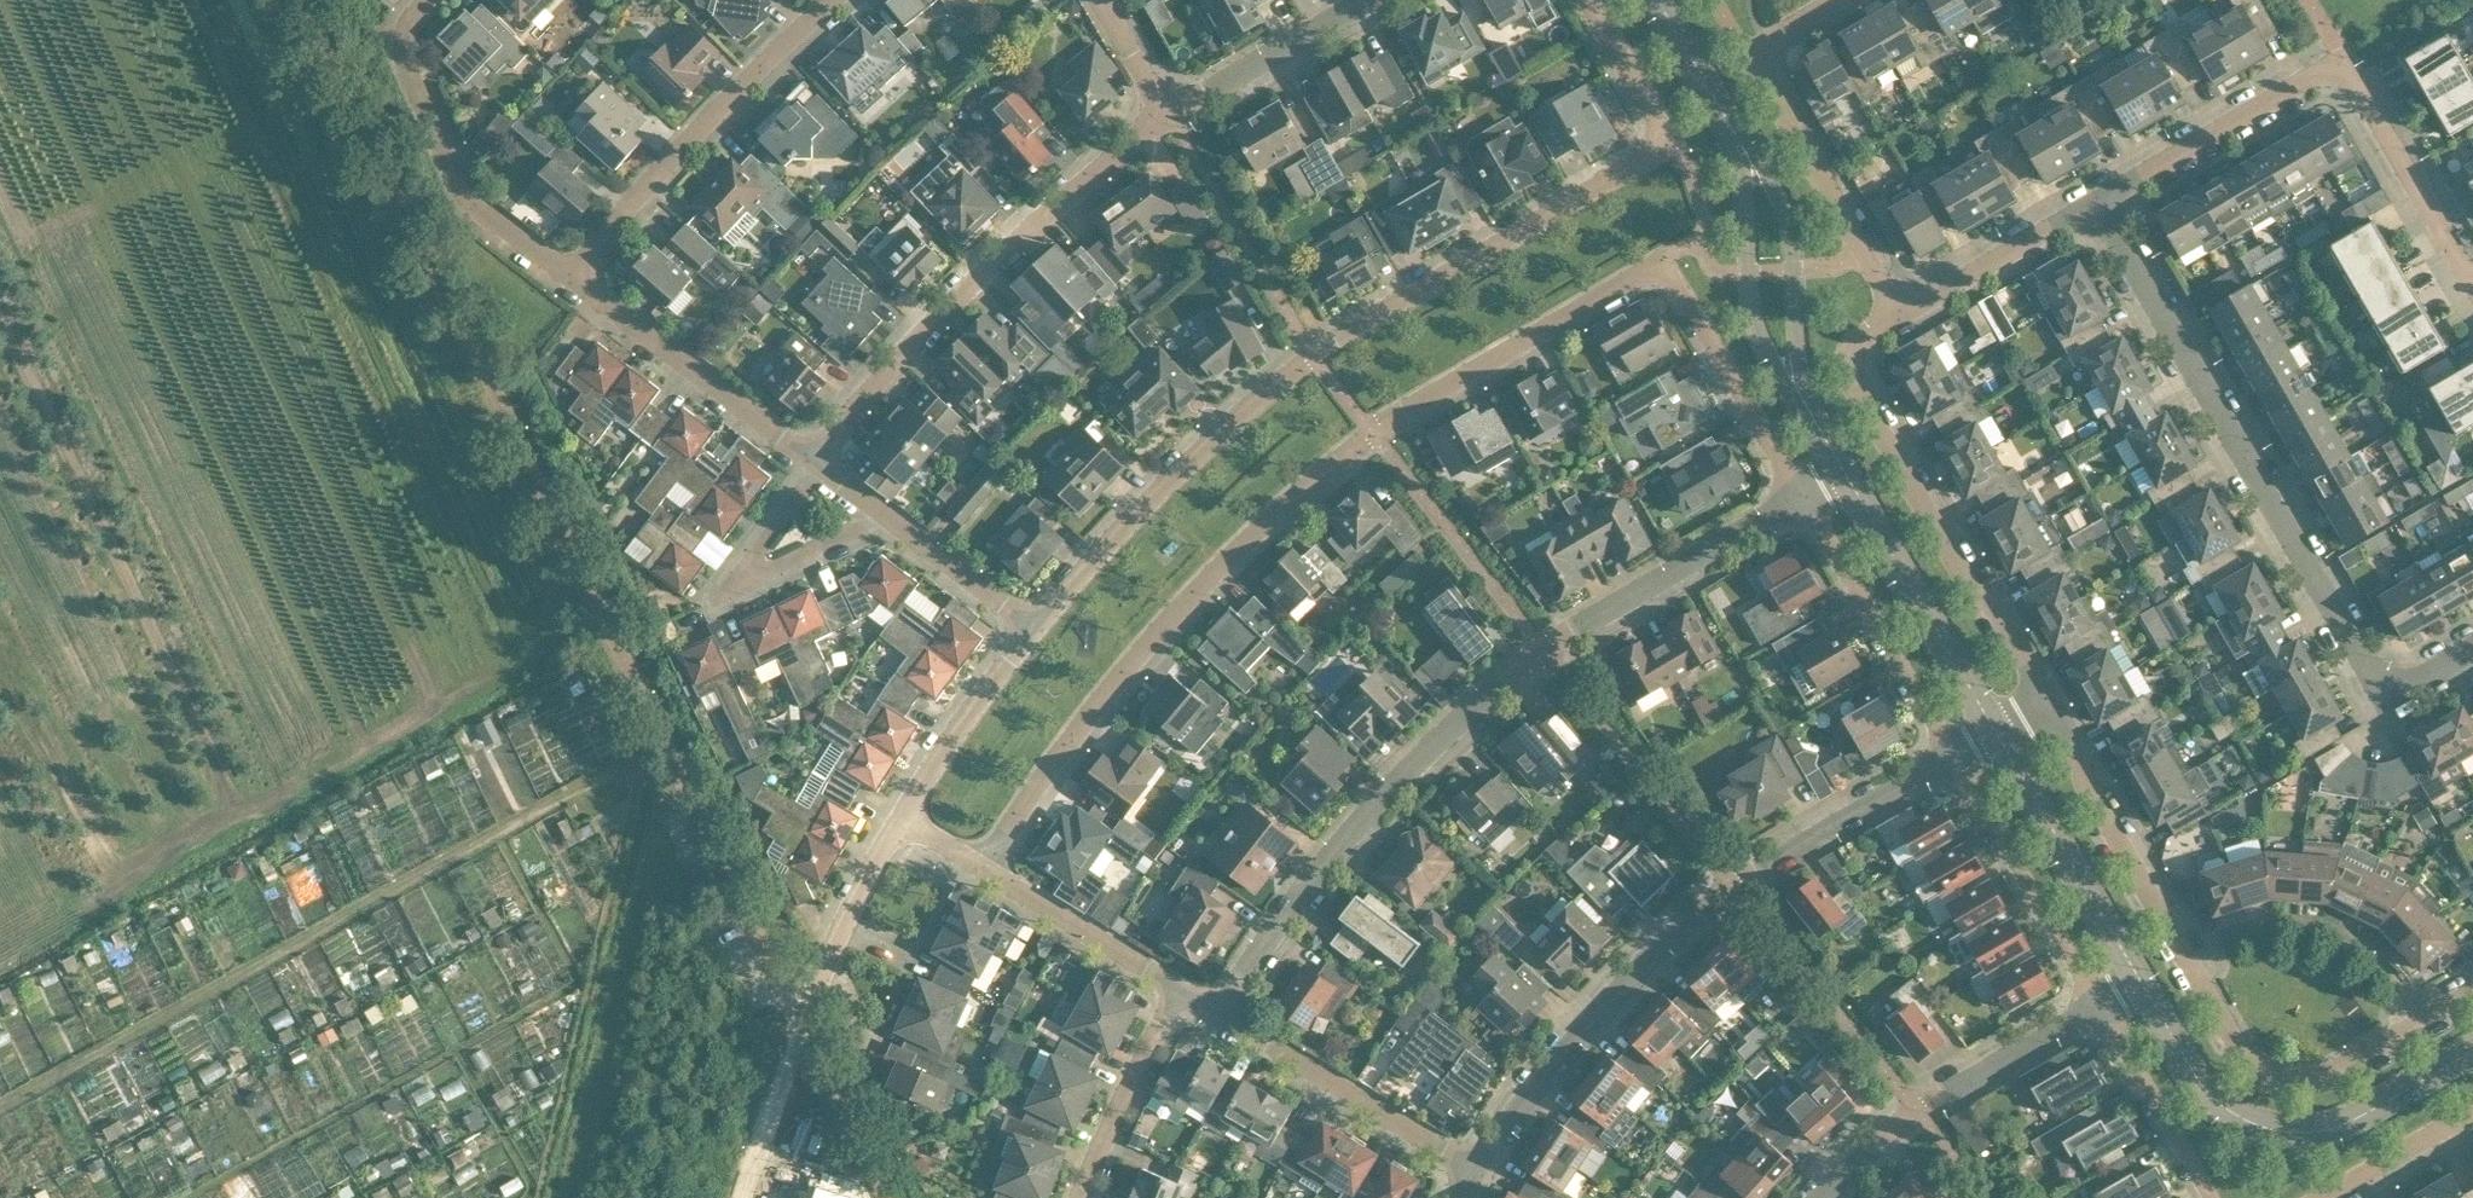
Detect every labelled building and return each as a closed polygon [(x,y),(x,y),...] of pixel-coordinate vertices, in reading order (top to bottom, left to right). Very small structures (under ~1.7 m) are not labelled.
[(509,3),(507,5),(505,9),(506,14),(509,17),(514,17),(518,15),(519,13),(530,23),(553,0),(506,0),(509,3)] [(770,0),(712,0),(710,8),(708,9),(735,38),(739,34),(745,40),(772,15),(766,9),(773,3),(770,0)] [(887,2),(888,4),(889,3),(906,25),(906,26),(939,0),(890,0),(887,2)] [(960,21),(981,4),(977,0),(943,0),(960,21)] [(1025,11),(1035,23),(1050,11),(1041,0),(1040,0),(1025,11)] [(1063,6),(1069,14),(1074,14),(1082,7),(1076,0),(1070,0),(1063,6)] [(1198,9),(1212,33),(1220,28),(1227,41),(1264,20),(1255,5),(1264,0),(1203,0),(1206,4),(1202,6),(1198,9)] [(1503,25),(1527,11),(1538,30),(1561,16),(1552,0),(1484,0),(1500,27),(1503,25)] [(1913,5),(1943,57),(1962,46),(1954,31),(1974,20),(1982,34),(1983,34),(1963,0),(1921,0),(1913,5)] [(1983,34),(2023,10),(2017,0),(1963,0),(1983,34)] [(2215,18),(2214,18),(2244,71),(2263,60),(2260,55),(2270,50),(2265,43),(2280,34),(2260,0),(2232,0),(2237,8),(2216,21),(2215,18)] [(446,45),(453,51),(444,61),(455,71),(456,77),(464,86),(469,86),(478,77),(478,71),(487,62),(498,73),(508,62),(515,68),(532,51),(483,3),(472,14),(466,8),(465,9),(460,9),(455,15),(455,19),(446,29),(441,29),(436,35),(436,39),(442,45),(446,45)] [(601,5),(591,15),(601,25),(611,14),(601,5)] [(1884,6),(1867,16),(1897,68),(1897,67),(1896,64),(1916,53),(1924,68),(1943,57),(1913,5),(1900,12),(1896,5),(1887,10),(1884,6)] [(1447,23),(1442,15),(1429,23),(1426,18),(1422,20),(1420,17),(1405,25),(1407,29),(1403,31),(1415,52),(1412,54),(1424,75),(1424,74),(1430,84),(1448,73),(1442,64),(1458,55),(1461,60),(1483,48),(1463,14),(1447,23)] [(1828,38),(1827,39),(1864,103),(1883,92),(1874,77),(1894,65),(1896,68),(1897,68),(1867,16),(1849,26),(1851,30),(1842,36),(1847,43),(1835,50),(1828,38)] [(2225,82),(2244,71),(2214,18),(2213,19),(2215,21),(2194,34),(2185,19),(2165,31),(2195,84),(2209,75),(2213,83),(2223,78),(2225,82)] [(697,73),(719,51),(692,25),(671,47),(668,44),(641,72),(677,107),(688,95),(690,96),(693,92),(692,91),(703,79),(697,73)] [(837,51),(820,66),(851,100),(873,81),(880,89),(915,57),(911,52),(908,49),(898,37),(887,25),(873,38),(863,27),(845,43),(837,51)] [(898,37),(911,52),(922,44),(909,28),(898,37)] [(2181,92),(2195,84),(2165,31),(2144,43),(2153,57),(2132,70),(2123,55),(2122,55),(2160,120),(2179,109),(2176,105),(2185,99),(2181,92)] [(2404,60),(2414,77),(2419,86),(2464,59),(2449,33),(2404,60)] [(1863,103),(1864,103),(1827,39),(1809,49),(1812,53),(1803,59),(1807,66),(1794,74),(1824,126),(1843,114),(1835,100),(1855,88),(1863,103)] [(1117,69),(1104,53),(1096,43),(1071,63),(1081,76),(1063,91),(1078,110),(1076,111),(1087,126),(1101,114),(1100,112),(1118,97),(1105,79),(1117,69)] [(1507,43),(1491,52),(1509,83),(1525,73),(1507,43)] [(588,48),(575,61),(588,73),(601,60),(593,52),(588,48)] [(1354,53),(1340,62),(1367,108),(1382,99),(1396,108),(1416,96),(1392,54),(1373,65),(1366,52),(1357,58),(1354,53)] [(557,53),(548,63),(558,73),(567,62),(557,53)] [(2160,120),(2122,55),(2080,80),(2111,132),(2125,124),(2129,132),(2138,127),(2141,131),(2160,120)] [(2434,111),(2472,88),(2472,75),(2464,59),(2419,86),(2434,111)] [(996,61),(987,68),(998,81),(1007,74),(996,61)] [(1352,133),(1352,116),(1367,108),(1340,62),(1326,70),(1328,74),(1319,80),(1326,92),(1308,103),(1332,145),(1352,133)] [(539,70),(539,80),(547,87),(557,76),(544,65),(539,70)] [(2097,141),(2111,132),(2080,80),(2038,105),(2075,169),(2094,158),(2092,153),(2101,148),(2097,141)] [(603,82),(579,110),(592,121),(579,135),(617,169),(623,163),(626,163),(629,162),(637,153),(638,150),(637,147),(643,141),(635,134),(646,121),(634,110),(616,94),(603,82)] [(1006,131),(1004,132),(991,143),(995,148),(992,150),(1002,162),(1005,159),(1023,180),(1034,170),(1035,172),(1038,168),(1049,162),(1047,159),(1051,156),(1039,142),(1032,134),(1044,123),(1018,93),(1011,85),(986,107),(998,122),(1006,131)] [(1532,113),(1557,157),(1573,147),(1571,142),(1577,139),(1585,152),(1615,134),(1586,86),(1550,107),(1548,104),(1532,113)] [(2443,128),(2449,137),(2472,122),(2472,88),(2434,111),(2443,128)] [(814,156),(837,158),(860,136),(818,94),(805,107),(799,101),(793,107),(791,105),(779,117),(776,115),(758,133),(762,137),(760,139),(787,166),(793,159),(793,160),(799,154),(812,154),(812,158),(814,158),(814,156)] [(1281,102),(1253,118),(1233,129),(1258,172),(1305,144),(1281,102)] [(2056,180),(2075,169),(2038,105),(2046,120),(2025,132),(2016,117),(1996,129),(2026,181),(2040,173),(2045,181),(2054,175),(2056,180)] [(936,115),(923,128),(940,146),(953,134),(936,115)] [(2331,115),(2308,128),(2331,166),(2355,152),(2360,161),(2366,158),(2343,119),(2335,124),(2332,117),(2331,115)] [(471,146),(484,158),(505,135),(492,123),(471,146)] [(1470,147),(1470,149),(1470,151),(1471,153),(1472,155),(1473,157),(1482,172),(1499,202),(1502,206),(1522,194),(1519,190),(1524,188),(1531,183),(1533,182),(1529,175),(1545,165),(1541,158),(1543,157),(1527,131),(1524,125),(1515,129),(1507,134),(1492,143),(1491,141),(1489,140),(1488,139),(1486,138),(1484,137),(1482,137),(1480,137),(1478,138),(1476,139),(1474,140),(1473,141),(1472,143),(1471,145),(1470,147)] [(2308,128),(2287,141),(2309,179),(2331,166),(2308,128)] [(1963,168),(1962,165),(1961,166),(1991,218),(2010,207),(2008,202),(2017,197),(2012,190),(2026,181),(1996,129),(1976,141),(1984,156),(1963,168)] [(554,133),(541,147),(549,155),(561,140),(554,133)] [(928,204),(962,242),(981,224),(977,221),(996,203),(971,177),(983,166),(953,134),(940,146),(949,155),(929,175),(943,190),(928,204)] [(572,227),(598,197),(572,174),(585,160),(561,140),(549,155),(555,160),(529,189),(572,227)] [(1314,161),(1306,166),(1321,192),(1346,178),(1324,140),(1307,149),(1314,161)] [(2287,141),(2266,153),(2288,191),(2295,203),(2316,191),(2309,179),(2287,141)] [(2295,203),(2288,191),(2266,153),(2244,165),(2267,204),(2272,213),(2274,216),(2295,203)] [(708,187),(691,205),(723,235),(748,208),(759,196),(767,202),(764,205),(787,226),(807,206),(754,155),(742,167),(734,159),(718,176),(720,178),(710,189),(708,187)] [(1859,157),(1846,165),(1853,176),(1866,169),(1859,157)] [(1433,174),(1438,183),(1417,195),(1443,239),(1459,229),(1457,226),(1471,218),(1467,210),(1483,201),(1458,160),(1433,174)] [(2267,204),(2244,165),(2223,178),(2251,226),(2272,213),(2267,204)] [(1972,229),(1991,218),(1961,166),(1960,166),(1962,169),(1941,181),(1932,167),(1912,178),(1949,242),(1943,230),(1956,222),(1960,230),(1970,224),(1972,229)] [(1132,187),(1122,194),(1148,230),(1166,217),(1172,222),(1180,223),(1187,222),(1191,228),(1209,217),(1187,180),(1169,190),(1171,194),(1167,196),(1151,174),(1132,187)] [(2468,180),(2452,190),(2472,226),(2472,177),(2468,180)] [(1927,249),(1930,253),(1949,242),(1912,178),(1911,179),(1920,194),(1898,206),(1890,191),(1869,203),(1899,255),(1914,247),(1918,254),(1927,249)] [(2251,226),(2223,178),(2202,190),(2230,238),(2251,226)] [(2362,200),(2353,206),(2362,220),(2371,215),(2392,203),(2383,188),(2362,200)] [(2202,190),(2180,203),(2203,241),(2208,251),(2230,238),(2202,190)] [(1104,237),(1088,251),(1116,284),(1132,270),(1128,265),(1132,258),(1133,251),(1130,243),(1148,230),(1122,194),(1094,215),(1110,237),(1106,240),(1104,237)] [(1427,248),(1443,239),(1417,195),(1396,207),(1391,198),(1366,213),(1391,255),(1407,245),(1411,253),(1425,245),(1427,248)] [(2179,252),(2180,254),(2203,241),(2180,203),(2158,216),(2159,218),(2159,217),(2179,252)] [(2353,206),(2343,212),(2351,226),(2362,220),(2353,206)] [(807,210),(791,227),(804,240),(820,222),(807,210)] [(818,228),(817,229),(834,245),(849,259),(862,246),(831,216),(818,228)] [(1319,256),(1298,268),(1315,298),(1336,286),(1340,294),(1356,285),(1359,289),(1375,279),(1373,275),(1378,272),(1369,255),(1381,248),(1362,216),(1330,234),(1339,250),(1321,260),(1319,256)] [(922,233),(906,217),(887,236),(893,243),(875,260),(895,280),(898,277),(911,290),(922,279),(923,280),(932,271),(931,270),(943,259),(919,236),(922,233)] [(2374,220),(2329,246),(2344,272),(2389,246),(2374,220)] [(2310,230),(2316,240),(2331,231),(2326,221),(2310,230)] [(644,257),(630,273),(668,307),(679,316),(695,297),(685,288),(699,272),(720,290),(730,289),(744,273),(718,250),(687,223),(668,245),(671,247),(664,254),(654,245),(647,254),(645,253),(642,256),(644,257)] [(834,245),(817,229),(801,248),(811,257),(823,243),(829,249),(834,245)] [(2301,249),(2316,240),(2310,230),(2295,239),(2301,249)] [(1078,311),(1099,292),(1105,298),(1118,286),(1116,284),(1088,251),(1084,247),(1083,247),(1071,259),(1058,246),(1054,249),(1051,248),(1041,258),(1042,261),(1037,265),(1078,311)] [(2283,246),(2268,255),(2273,265),(2289,256),(2283,246)] [(2358,297),(2404,271),(2389,246),(2344,272),(2358,297)] [(1225,291),(1245,279),(1227,248),(1214,256),(1206,260),(1225,291)] [(2032,291),(2041,285),(2056,310),(2094,288),(2079,262),(2070,266),(2063,255),(2064,255),(2063,253),(2024,276),(2032,291)] [(2259,273),(2273,265),(2268,255),(2253,263),(2259,273)] [(822,328),(851,355),(883,320),(872,309),(879,302),(879,296),(835,256),(823,269),(830,275),(831,286),(810,309),(826,324),(822,328)] [(1027,298),(1015,310),(1014,311),(1050,348),(1064,336),(1058,329),(1078,311),(1037,265),(1032,270),(1029,269),(1018,278),(1019,282),(1015,285),(1027,298)] [(2234,269),(2222,275),(2231,290),(2242,283),(2234,269)] [(2303,284),(2294,269),(2284,275),(2293,290),(2303,284)] [(2418,296),(2408,279),(2404,271),(2358,297),(2373,322),(2418,296)] [(2219,296),(2231,290),(2222,275),(2211,282),(2219,296)] [(749,279),(742,287),(743,293),(750,300),(760,289),(749,279)] [(772,279),(762,290),(773,300),(783,289),(772,279)] [(2263,308),(2274,302),(2261,279),(2250,286),(2249,285),(2248,286),(2213,306),(2211,307),(2224,330),(2263,308)] [(2303,284),(2293,290),(2302,305),(2312,299),(2303,284)] [(2109,313),(2094,288),(2056,310),(2047,315),(2060,340),(2068,353),(2108,330),(2107,329),(2106,329),(2100,318),(2109,313)] [(1994,293),(1979,302),(1979,303),(1994,328),(2002,341),(2017,332),(1994,293)] [(760,294),(744,312),(758,325),(775,306),(760,294)] [(2433,321),(2423,304),(2418,296),(2373,322),(2388,347),(2433,321)] [(1192,350),(1199,360),(1215,378),(1231,365),(1233,368),(1264,350),(1235,300),(1204,318),(1212,333),(1192,350)] [(1633,304),(1594,326),(1606,347),(1601,349),(1621,383),(1635,375),(1633,371),(1675,347),(1657,316),(1649,320),(1638,301),(1633,304)] [(1991,329),(1994,328),(1979,303),(1967,310),(1981,335),(1991,329)] [(2263,308),(2224,330),(2237,351),(2275,329),(2263,308)] [(2309,318),(2317,333),(2327,327),(2319,312),(2309,318)] [(1008,336),(986,314),(961,339),(1001,378),(1017,361),(1020,359),(1025,364),(1027,366),(1031,370),(1048,353),(1019,326),(1008,336)] [(1141,316),(1129,328),(1147,348),(1159,337),(1141,316)] [(2403,373),(2446,348),(2448,347),(2433,321),(2388,347),(2403,373)] [(2335,339),(2327,327),(2317,333),(2325,345),(2335,339)] [(1910,394),(1948,372),(1934,348),(1943,342),(1935,328),(1895,351),(1896,353),(1897,352),(1903,363),(1895,368),(1910,394)] [(1981,335),(1977,338),(1979,341),(1983,348),(1997,340),(1991,329),(1981,335)] [(2275,329),(2237,351),(2249,372),(2287,350),(2275,329)] [(2108,331),(2108,330),(2068,353),(2076,366),(2085,361),(2100,385),(2138,363),(2122,337),(2114,342),(2107,331),(2108,331)] [(799,413),(827,380),(816,371),(827,358),(797,332),(785,346),(793,353),(766,384),(799,413)] [(983,396),(1001,378),(961,339),(937,363),(960,385),(950,396),(978,424),(994,408),(989,402),(983,396)] [(610,350),(598,341),(588,354),(577,346),(557,372),(584,392),(570,410),(586,423),(587,423),(630,365),(627,363),(626,365),(609,352),(610,350)] [(2287,350),(2249,372),(2262,394),(2300,371),(2313,364),(2300,343),(2287,350)] [(1200,391),(1184,373),(1161,348),(1104,401),(1137,436),(1172,404),(1178,411),(1200,391)] [(2347,372),(2357,367),(2348,352),(2338,357),(2347,372)] [(2456,434),(2472,372),(2472,360),(2457,370),(2448,355),(2420,372),(2440,406),(2420,417),(2447,464),(2456,434)] [(1061,358),(1042,377),(1049,383),(1067,365),(1061,358)] [(2144,394),(2153,389),(2138,363),(2100,385),(2114,410),(2104,415),(2112,428),(2152,405),(2151,405),(2150,405),(2144,394)] [(1963,364),(1948,372),(1910,394),(1925,420),(1934,415),(1940,427),(1979,405),(1971,391),(1977,388),(1963,364)] [(587,423),(586,423),(578,432),(596,446),(617,417),(643,437),(663,411),(652,402),(662,389),(650,380),(648,382),(631,369),(632,367),(630,365),(587,423)] [(2357,367),(2347,372),(2356,388),(2366,382),(2357,367)] [(2300,371),(2262,394),(2274,415),(2312,393),(2300,371)] [(2456,434),(2472,425),(2472,372),(2456,434)] [(1537,376),(1529,380),(1506,393),(1532,438),(1563,420),(1562,419),(1579,409),(1559,373),(1541,383),(1537,376)] [(1651,381),(1616,401),(1624,416),(1620,418),(1631,436),(1650,425),(1663,449),(1665,448),(1686,436),(1684,433),(1712,417),(1717,415),(1715,412),(1714,413),(1692,374),(1680,381),(1679,382),(1667,389),(1660,376),(1651,381)] [(884,422),(926,459),(962,417),(928,385),(912,403),(906,397),(884,422)] [(2312,393),(2274,415),(2286,436),(2325,414),(2312,393)] [(2358,403),(2367,418),(2377,412),(2368,397),(2358,403)] [(1978,423),(1987,418),(1979,405),(1940,427),(1947,439),(1939,444),(1954,470),(1992,448),(1978,423)] [(2152,406),(2152,405),(2112,428),(2120,442),(2129,436),(2143,461),(2181,439),(2166,413),(2158,418),(2151,407),(2152,406)] [(663,411),(643,437),(670,457),(636,501),(653,514),(679,482),(691,465),(704,448),(716,431),(715,430),(714,432),(695,418),(696,416),(684,407),(674,420),(663,411)] [(1432,436),(1439,447),(1441,451),(1449,464),(1449,466),(1455,475),(1469,467),(1470,469),(1474,472),(1478,474),(1483,473),(1518,453),(1513,443),(1503,425),(1492,408),(1479,415),(1476,411),(1462,419),(1453,424),(1432,436)] [(2377,412),(2367,418),(2376,433),(2386,427),(2377,412)] [(2325,414),(2286,436),(2299,458),(2337,436),(2325,414)] [(926,459),(884,422),(862,448),(869,453),(853,471),(891,499),(926,459)] [(1000,426),(988,439),(999,450),(1015,434),(1007,426),(1000,426)] [(1046,479),(1035,490),(1056,511),(1067,500),(1082,513),(1099,495),(1124,469),(1125,468),(1121,463),(1108,451),(1099,442),(1085,429),(1071,444),(1075,448),(1046,479)] [(691,465),(749,508),(750,506),(749,504),(762,487),(763,488),(772,476),(759,467),(768,455),(742,435),(722,461),(704,448),(691,465)] [(2337,436),(2299,458),(2311,479),(2349,457),(2337,436)] [(2188,470),(2196,465),(2181,439),(2143,461),(2158,485),(2148,491),(2156,504),(2196,481),(2195,480),(2194,481),(2188,470)] [(1669,461),(1661,465),(1678,495),(1688,512),(1704,504),(1746,479),(1727,445),(1712,454),(1705,440),(1676,457),(1669,461)] [(2383,446),(2391,461),(2402,455),(2393,440),(2383,446)] [(1977,491),(1984,503),(2023,480),(2015,467),(2006,472),(1992,448),(1954,470),(1969,496),(1977,491)] [(2349,457),(2311,479),(2323,500),(2362,478),(2373,472),(2372,471),(2372,472),(2360,452),(2361,452),(2360,450),(2349,456),(2349,457)] [(2391,461),(2400,476),(2410,470),(2402,455),(2391,461)] [(947,511),(964,526),(994,492),(1012,472),(994,457),(977,477),(947,511)] [(2448,465),(2442,489),(2459,480),(2449,462),(2448,465)] [(747,511),(749,508),(691,465),(679,482),(697,496),(677,522),(703,541),(711,530),(725,540),(734,528),(732,526),(745,509),(747,511)] [(2362,478),(2323,500),(2336,522),(2374,499),(2385,493),(2373,472),(2362,478)] [(2413,497),(2423,491),(2414,476),(2404,482),(2413,497)] [(2459,486),(2465,497),(2472,492),(2472,478),(2459,486)] [(1991,515),(1982,520),(1997,546),(2050,515),(2049,514),(2048,515),(2033,490),(2030,492),(2023,480),(1984,503),(1991,515)] [(2196,482),(2196,481),(2156,504),(2164,517),(2173,512),(2187,536),(2225,514),(2210,488),(2202,493),(2195,483),(2196,482)] [(2465,497),(2459,486),(2444,495),(2450,505),(2465,497)] [(1384,533),(1406,555),(1426,537),(1397,500),(1396,501),(1398,504),(1386,515),(1362,488),(1331,516),(1343,529),(1332,540),(1347,557),(1372,535),(1376,540),(1384,533)] [(1563,500),(1573,519),(1596,557),(1615,546),(1623,561),(1651,545),(1625,499),(1598,514),(1594,507),(1587,511),(1576,492),(1563,500)] [(2374,499),(2336,522),(2349,545),(2351,544),(2351,543),(2385,523),(2386,523),(2387,522),(2398,516),(2397,514),(2396,514),(2385,494),(2385,493),(2374,499)] [(1010,540),(998,553),(1029,579),(1052,553),(1061,543),(1064,539),(1046,523),(1055,513),(1037,497),(1028,507),(1024,504),(1000,531),(1010,540)] [(2417,511),(2423,521),(2438,512),(2432,502),(2417,511)] [(2423,521),(2417,511),(2401,520),(2407,530),(2423,521)] [(2187,536),(2176,543),(2177,544),(2178,543),(2199,579),(2192,582),(2192,584),(2200,579),(2239,557),(2239,556),(2238,556),(2232,545),(2240,540),(2225,514),(2187,536)] [(2021,566),(2028,578),(2067,556),(2059,542),(2064,540),(2050,515),(1997,546),(2012,571),(2021,566)] [(2074,548),(2109,528),(2101,516),(2067,535),(2074,548)] [(703,541),(677,522),(668,533),(650,519),(637,536),(655,550),(644,565),(683,595),(692,583),(690,581),(704,562),(706,564),(707,562),(694,552),(703,541)] [(1596,557),(1573,519),(1553,530),(1558,538),(1531,553),(1557,599),(1585,582),(1577,568),(1596,557)] [(2460,537),(2472,559),(2472,529),(2460,537)] [(2385,530),(2375,536),(2383,550),(2393,544),(2391,540),(2385,530)] [(2375,536),(2363,542),(2369,552),(2372,557),(2383,550),(2375,536)] [(2472,595),(2472,559),(2460,537),(2439,549),(2439,550),(2468,599),(2472,595)] [(1334,592),(1349,578),(1333,561),(1321,571),(1310,559),(1307,562),(1293,548),(1279,561),(1281,563),(1266,578),(1276,589),(1272,594),(1291,613),(1311,594),(1317,600),(1330,588),(1334,592)] [(2439,550),(2418,562),(2446,611),(2468,599),(2439,550)] [(1388,595),(1427,567),(1416,551),(1377,580),(1388,595)] [(1776,597),(1745,615),(1762,645),(1805,620),(1797,606),(1811,599),(1823,591),(1826,589),(1813,565),(1809,567),(1804,570),(1794,553),(1767,569),(1777,586),(1771,589),(1776,597)] [(882,604),(896,615),(906,601),(920,583),(883,554),(864,580),(854,573),(840,579),(845,590),(832,596),(846,626),(876,612),(882,604)] [(2026,595),(2041,621),(2079,599),(2065,575),(2075,569),(2067,556),(2028,578),(2035,590),(2026,595)] [(2240,558),(2239,557),(2200,579),(2208,593),(2217,588),(2231,612),(2269,590),(2254,564),(2245,569),(2239,558),(2240,558)] [(2417,561),(2396,574),(2425,623),(2446,611),(2418,562),(2417,561)] [(2401,635),(2402,637),(2425,623),(2396,574),(2395,574),(2398,578),(2368,595),(2378,611),(2385,607),(2401,635)] [(1426,595),(1434,605),(1429,610),(1472,664),(1494,646),(1483,631),(1489,627),(1477,612),(1483,608),(1472,594),(1466,599),(1449,577),(1426,595)] [(817,640),(846,626),(832,596),(819,602),(812,588),(798,594),(799,596),(780,606),(779,603),(776,605),(813,681),(814,681),(832,672),(817,640)] [(2231,612),(2215,621),(2230,645),(2236,642),(2244,655),(2283,632),(2283,631),(2282,632),(2276,621),(2284,616),(2269,590),(2231,612)] [(1225,615),(1222,618),(1219,618),(1216,619),(1213,621),(1211,624),(1210,628),(1210,631),(1207,633),(1211,637),(1199,649),(1217,666),(1246,694),(1257,682),(1247,669),(1269,646),(1294,664),(1295,663),(1308,652),(1255,595),(1254,597),(1256,599),(1241,615),(1236,610),(1231,606),(1230,607),(1231,608),(1225,615)] [(2079,599),(2041,621),(2056,647),(2065,642),(2072,654),(2111,631),(2117,627),(2107,609),(2098,615),(2086,595),(2079,599)] [(954,596),(940,615),(934,622),(906,601),(896,615),(894,618),(961,669),(963,667),(961,665),(974,648),(976,650),(985,638),(972,628),(980,616),(954,596)] [(735,643),(749,673),(779,658),(802,708),(822,698),(814,681),(813,681),(776,605),(773,606),(774,608),(755,618),(754,615),(740,622),(748,637),(735,643)] [(1659,645),(1678,679),(1692,671),(1691,668),(1718,652),(1695,611),(1688,615),(1682,613),(1671,619),(1670,626),(1666,628),(1671,637),(1659,645)] [(1842,640),(1841,638),(1837,631),(1831,634),(1821,616),(1782,639),(1796,663),(1804,658),(1821,686),(1860,664),(1845,638),(1842,640)] [(915,703),(924,691),(937,701),(946,689),(944,687),(957,670),(959,672),(961,669),(894,618),(881,635),(909,656),(888,685),(915,703)] [(2111,631),(2072,654),(2079,666),(2070,671),(2085,697),(2123,674),(2136,667),(2121,643),(2118,645),(2111,631)] [(2284,633),(2283,632),(2244,655),(2252,668),(2261,663),(2275,687),(2313,665),(2298,640),(2289,645),(2283,634),(2284,633)] [(749,673),(735,643),(722,649),(715,634),(713,635),(714,637),(693,647),(692,645),(678,652),(700,696),(716,688),(740,737),(760,728),(736,679),(749,673)] [(1678,679),(1659,645),(1646,652),(1640,643),(1612,660),(1635,700),(1663,684),(1664,687),(1678,679)] [(1422,664),(1413,673),(1427,688),(1436,680),(1422,664)] [(2313,665),(2275,687),(2290,712),(2328,690),(2313,665)] [(1341,687),(1316,711),(1356,750),(1378,728),(1390,740),(1418,713),(1406,700),(1406,693),(1395,682),(1387,682),(1377,671),(1351,697),(1341,687)] [(1202,678),(1191,690),(1170,672),(1152,693),(1157,697),(1146,711),(1196,754),(1225,720),(1219,715),(1230,702),(1202,678)] [(2109,718),(2116,729),(2154,707),(2147,694),(2137,699),(2123,674),(2085,697),(2100,723),(2109,718)] [(915,703),(888,685),(869,715),(839,696),(829,712),(828,714),(899,758),(901,756),(899,754),(910,736),(912,738),(920,725),(906,716),(915,703)] [(1855,732),(1852,734),(1838,743),(1844,753),(1823,765),(1831,778),(1897,739),(1895,736),(1897,727),(1900,725),(1879,688),(1858,700),(1856,701),(1859,706),(1861,710),(1847,718),(1855,732)] [(2343,716),(2328,690),(2290,712),(2304,737),(2294,742),(2304,759),(2344,736),(2343,734),(2342,735),(2334,721),(2343,716)] [(2114,746),(2129,772),(2167,750),(2155,730),(2168,723),(2157,705),(2154,707),(2116,729),(2123,741),(2114,746)] [(2469,718),(2463,708),(2437,723),(2459,760),(2472,752),(2472,716),(2469,718)] [(899,758),(828,714),(829,712),(816,731),(846,750),(829,779),(856,796),(864,783),(878,792),(886,779),(884,778),(895,760),(897,761),(899,758)] [(1528,722),(1501,745),(1516,763),(1539,789),(1561,770),(1563,772),(1569,779),(1587,764),(1581,757),(1590,750),(1558,712),(1543,724),(1540,720),(1532,727),(1528,722)] [(2232,712),(2221,719),(2230,734),(2241,727),(2232,712)] [(2211,725),(2220,740),(2230,734),(2221,719),(2211,725)] [(2459,760),(2437,723),(2412,738),(2417,748),(2405,755),(2408,761),(2421,781),(2431,800),(2449,790),(2446,785),(2438,772),(2459,760)] [(1354,758),(1348,753),(1320,727),(1301,748),(1309,756),(1284,783),(1317,812),(1343,783),(1336,778),(1354,758)] [(1162,761),(1149,752),(1130,737),(1112,760),(1106,755),(1082,786),(1123,817),(1147,785),(1145,784),(1162,761)] [(1756,815),(1760,813),(1762,817),(1776,809),(1774,805),(1789,796),(1787,791),(1785,788),(1800,779),(1777,738),(1751,753),(1751,761),(1753,764),(1733,776),(1738,784),(1722,793),(1736,816),(1751,807),(1756,815)] [(2144,797),(2181,775),(2191,769),(2176,744),(2167,750),(2129,772),(2144,797)] [(2316,759),(2326,776),(2326,777),(2347,756),(2339,746),(2316,759)] [(1807,775),(1819,768),(1816,763),(1819,753),(1805,750),(1795,755),(1807,775)] [(2356,763),(2347,756),(2326,777),(2326,776),(2321,781),(2322,781),(2342,789),(2356,763)] [(2322,781),(2320,790),(2360,797),(2367,768),(2356,763),(2342,789),(2322,781)] [(747,797),(752,800),(774,812),(843,851),(845,848),(842,847),(853,829),(855,830),(863,817),(849,809),(856,796),(829,779),(811,808),(766,782),(769,775),(764,764),(738,776),(747,797)] [(2403,764),(2391,768),(2399,797),(2417,787),(2403,764)] [(2198,765),(2191,769),(2181,775),(2144,797),(2159,823),(2167,818),(2176,833),(2215,811),(2206,796),(2213,791),(2198,765)] [(2262,765),(2254,770),(2262,783),(2274,776),(2268,767),(2262,765)] [(2379,770),(2367,768),(2360,797),(2379,799),(2379,770)] [(2391,768),(2379,770),(2379,799),(2401,802),(2399,797),(2391,768)] [(1592,781),(1605,797),(1620,785),(1606,769),(1592,781)] [(2241,778),(2240,783),(2244,791),(2257,785),(2250,773),(2241,778)] [(1457,822),(1471,836),(1477,830),(1488,842),(1506,825),(1508,828),(1511,825),(1534,805),(1529,800),(1513,783),(1502,792),(1492,781),(1479,793),(1471,785),(1453,801),(1465,814),(1457,822)] [(1232,824),(1210,853),(1209,854),(1255,891),(1275,865),(1278,868),(1298,842),(1249,803),(1232,824)] [(1059,821),(1034,857),(1044,864),(1044,865),(1047,867),(1048,866),(1062,877),(1052,891),(1085,912),(1094,900),(1107,882),(1100,877),(1116,853),(1130,863),(1133,859),(1141,848),(1101,821),(1100,820),(1091,813),(1081,806),(1071,820),(1064,815),(1059,821)] [(2428,806),(2414,815),(2424,831),(2438,823),(2428,806)] [(1909,841),(1917,855),(1917,856),(1932,847),(1933,847),(1958,833),(1955,828),(1954,823),(1952,818),(1950,814),(1945,811),(1943,807),(1915,823),(1907,809),(1877,827),(1891,851),(1909,841)] [(2458,808),(2442,817),(2449,830),(2465,821),(2458,808)] [(774,812),(764,830),(790,845),(781,861),(791,867),(785,876),(800,905),(815,898),(807,881),(809,877),(823,886),(831,873),(829,871),(839,853),(841,854),(843,851),(774,812)] [(1395,862),(1392,860),(1381,874),(1417,903),(1438,877),(1433,873),(1448,854),(1420,831),(1417,834),(1411,832),(1405,834),(1401,838),(1399,844),(1401,850),(1400,851),(1402,853),(1395,862)] [(1157,833),(1144,850),(1155,859),(1168,841),(1157,833)] [(1569,871),(1612,918),(1634,897),(1642,906),(1656,894),(1659,896),(1668,882),(1676,875),(1674,872),(1676,868),(1662,859),(1643,839),(1638,844),(1633,841),(1621,860),(1596,843),(1569,871)] [(2226,854),(2256,850),(2255,841),(2225,845),(2226,854)] [(2303,856),(2300,899),(2328,901),(2328,903),(2340,858),(2344,844),(2304,841),(2303,856)] [(2344,842),(2344,844),(2340,858),(2328,903),(2329,903),(2330,901),(2355,913),(2380,861),(2381,859),(2344,842)] [(1955,885),(1955,886),(1983,869),(1980,864),(1979,860),(1977,855),(1975,851),(1971,848),(1968,843),(1940,859),(1933,847),(1932,847),(1917,856),(1917,855),(1906,861),(1904,868),(1927,906),(1928,899),(1942,892),(1955,885)] [(2266,853),(2231,864),(2244,905),(2271,897),(2271,899),(2272,899),(2266,853)] [(2272,899),(2272,897),(2300,899),(2303,856),(2266,853),(2272,899)] [(2215,914),(2217,914),(2244,905),(2231,864),(2226,865),(2225,860),(2220,857),(2206,861),(2203,866),(2205,872),(2202,873),(2203,874),(2176,882),(2188,902),(2195,898),(2198,907),(2212,903),(2215,914)] [(2380,926),(2379,927),(2380,927),(2407,890),(2415,879),(2380,861),(2355,913),(2380,926)] [(1220,883),(1213,878),(1190,863),(1169,893),(1170,897),(1181,905),(1168,924),(1160,919),(1155,920),(1149,928),(1150,933),(1158,938),(1162,937),(1201,963),(1221,933),(1224,935),(1237,914),(1211,896),(1220,883)] [(1798,890),(1796,894),(1791,898),(1820,935),(1834,924),(1847,940),(1869,922),(1847,895),(1835,904),(1815,879),(1811,883),(1806,884),(1802,887),(1798,890)] [(1956,916),(1964,930),(1964,931),(1977,923),(1977,924),(2005,908),(2002,903),(2002,898),(2000,893),(1997,889),(1993,886),(1990,881),(1962,898),(1955,886),(1955,885),(1942,892),(1928,899),(1927,906),(1939,926),(1956,916)] [(2421,905),(2407,890),(2380,927),(2380,928),(2382,926),(2394,940),(2401,947),(2433,917),(2432,917),(2443,907),(2432,895),(2421,905)] [(1370,893),(1364,900),(1358,895),(1341,918),(1347,922),(1331,943),(1357,963),(1373,941),(1404,965),(1421,943),(1390,920),(1396,912),(1370,893)] [(972,908),(967,906),(963,903),(958,911),(950,927),(992,951),(1005,958),(1025,923),(1026,921),(1013,913),(980,895),(972,908)] [(1610,937),(1593,920),(1574,902),(1551,926),(1554,929),(1537,946),(1545,955),(1562,972),(1573,960),(1570,957),(1576,951),(1586,962),(1610,937)] [(1494,903),(1478,920),(1511,949),(1526,934),(1494,903)] [(1452,949),(1464,935),(1435,910),(1422,924),(1452,949)] [(1120,915),(1112,927),(1123,934),(1131,922),(1120,915)] [(2452,940),(2453,939),(2433,917),(2401,947),(2421,969),(2430,961),(2439,971),(2462,950),(2452,940)] [(1977,923),(1964,931),(1964,930),(1951,938),(1949,944),(1961,965),(1978,955),(1986,968),(1987,969),(1999,962),(2000,963),(2028,946),(2025,941),(2024,936),(2022,932),(2019,928),(2015,925),(2012,920),(1984,936),(1977,924),(1977,923)] [(946,955),(938,970),(972,987),(979,974),(992,951),(950,927),(937,950),(946,955)] [(1773,974),(1757,954),(1748,962),(1732,944),(1727,938),(1725,940),(1721,937),(1707,955),(1708,955),(1706,957),(1736,992),(1744,1000),(1764,982),(1773,974)] [(1058,943),(1051,956),(1061,962),(1068,960),(1073,951),(1058,943)] [(1479,1006),(1507,1030),(1518,1017),(1523,1022),(1527,1025),(1528,1024),(1530,1021),(1535,1017),(1548,1002),(1541,996),(1550,986),(1526,963),(1516,974),(1494,954),(1474,977),(1491,993),(1479,1006)] [(1716,1009),(1736,992),(1706,957),(1704,958),(1685,969),(1687,973),(1684,975),(1705,999),(1696,1007),(1714,1026),(1723,1018),(1716,1009)] [(1999,962),(1987,969),(1986,968),(1973,976),(1971,983),(1983,1003),(2001,993),(2009,1008),(2050,985),(2047,980),(2046,975),(2044,970),(2042,966),(2038,963),(2035,958),(2007,975),(2000,963),(1999,962)] [(1318,976),(1313,972),(1305,967),(1278,1006),(1307,1027),(1335,988),(1346,996),(1356,981),(1328,962),(1318,976)] [(1095,984),(1082,1005),(1124,1030),(1138,1007),(1129,1002),(1136,989),(1095,965),(1087,979),(1095,984)] [(922,980),(910,1005),(955,1025),(966,1000),(972,987),(938,970),(931,984),(922,980)] [(1017,995),(1011,1006),(1019,1010),(1025,999),(1031,989),(1038,976),(1031,971),(1023,984),(1017,981),(1011,991),(1017,995)] [(1919,1059),(1923,1055),(1928,1054),(1932,1051),(1936,1048),(1938,1044),(1943,1040),(1923,1015),(1935,1005),(1913,978),(1891,995),(1904,1011),(1890,1022),(1919,1059)] [(1647,1012),(1645,1014),(1679,1046),(1690,1057),(1708,1037),(1705,1034),(1714,1026),(1696,1007),(1688,1015),(1671,1000),(1665,994),(1663,996),(1659,993),(1646,1012),(1647,1012)] [(1414,997),(1396,1023),(1408,1032),(1427,1007),(1414,997)] [(903,1021),(899,1029),(904,1031),(909,1033),(903,1047),(917,1053),(938,1061),(943,1049),(944,1049),(955,1025),(910,1005),(903,1021)] [(1102,1048),(1106,1051),(1111,1053),(1124,1030),(1082,1005),(1068,1029),(1069,1029),(1061,1043),(1095,1061),(1102,1048)] [(1431,1047),(1457,1066),(1428,1104),(1452,1122),(1469,1100),(1471,1101),(1488,1078),(1483,1074),(1495,1057),(1432,1011),(1391,1067),(1407,1079),(1431,1047)] [(1660,1065),(1679,1046),(1645,1014),(1644,1016),(1643,1015),(1625,1028),(1628,1032),(1626,1034),(1648,1056),(1640,1065),(1660,1082),(1667,1074),(1660,1065)] [(996,1026),(990,1039),(1002,1045),(1008,1032),(996,1026)] [(1002,1045),(995,1059),(1014,1068),(1024,1046),(1006,1037),(1002,1045)] [(1040,1048),(1028,1074),(1042,1081),(1086,1102),(1094,1086),(1098,1078),(1093,1076),(1088,1074),(1095,1061),(1061,1043),(1055,1055),(1040,1048)] [(1805,1088),(1836,1123),(1838,1121),(1838,1122),(1857,1110),(1854,1106),(1857,1104),(1839,1084),(1852,1073),(1832,1049),(1818,1062),(1825,1070),(1805,1088)] [(2021,1076),(2029,1091),(2033,1089),(2041,1102),(2046,1098),(2055,1113),(2108,1082),(2094,1059),(2074,1071),(2071,1066),(2075,1064),(2066,1049),(2021,1076)] [(891,1067),(883,1083),(887,1085),(890,1086),(896,1089),(892,1098),(896,1113),(916,1122),(925,1102),(935,1106),(936,1105),(946,1081),(956,1085),(976,1094),(982,1081),(963,1073),(952,1068),(938,1061),(917,1053),(911,1066),(906,1064),(902,1061),(898,1070),(891,1067)] [(1591,1074),(1590,1076),(1626,1105),(1642,1084),(1652,1091),(1660,1082),(1640,1065),(1632,1074),(1608,1054),(1606,1057),(1601,1054),(1591,1074)] [(1203,1121),(1209,1110),(1218,1095),(1232,1071),(1221,1064),(1220,1065),(1207,1057),(1193,1080),(1168,1066),(1153,1092),(1203,1121)] [(984,1081),(989,1069),(976,1063),(971,1075),(984,1081)] [(1744,1065),(1730,1077),(1741,1090),(1755,1078),(1744,1065)] [(1609,1126),(1626,1105),(1590,1076),(1588,1078),(1588,1077),(1571,1092),(1574,1096),(1572,1098),(1597,1118),(1589,1127),(1610,1143),(1617,1134),(1609,1126)] [(1232,1123),(1247,1132),(1270,1093),(1259,1087),(1258,1087),(1245,1080),(1231,1103),(1218,1095),(1209,1110),(1203,1121),(1225,1134),(1232,1123)] [(1074,1126),(1078,1118),(1086,1102),(1042,1081),(1030,1105),(1031,1105),(1024,1120),(1060,1135),(1065,1122),(1074,1126)] [(377,1098),(394,1127),(417,1114),(400,1085),(377,1098)] [(1757,1106),(1764,1112),(1785,1133),(1794,1142),(1795,1141),(1794,1140),(1804,1130),(1815,1141),(1817,1139),(1821,1142),(1835,1125),(1834,1124),(1836,1123),(1805,1088),(1787,1105),(1774,1091),(1757,1106)] [(1270,1093),(1247,1132),(1263,1141),(1256,1152),(1278,1165),(1280,1161),(1280,1162),(1293,1139),(1280,1131),(1294,1108),(1280,1100),(1281,1099),(1270,1093)] [(2106,1118),(2098,1102),(2052,1129),(2032,1141),(2041,1155),(2064,1142),(2072,1155),(2077,1152),(2086,1166),(2139,1135),(2125,1112),(2105,1124),(2102,1120),(2106,1118)] [(1705,1104),(1697,1114),(1706,1122),(1714,1112),(1705,1104)] [(1730,1143),(1740,1153),(1775,1184),(1776,1182),(1777,1183),(1794,1169),(1791,1165),(1793,1162),(1773,1145),(1785,1133),(1764,1112),(1750,1125),(1748,1124),(1730,1143)] [(1004,1131),(995,1156),(1009,1161),(1055,1178),(1061,1161),(1064,1152),(1059,1151),(1054,1149),(1060,1135),(1024,1120),(1010,1114),(1004,1131)] [(1541,1141),(1540,1143),(1578,1168),(1593,1147),(1603,1153),(1610,1143),(1589,1127),(1582,1137),(1556,1119),(1554,1122),(1550,1120),(1540,1140),(1541,1141)] [(1319,1192),(1328,1176),(1354,1135),(1341,1127),(1339,1130),(1325,1122),(1313,1142),(1297,1132),(1293,1139),(1280,1162),(1304,1175),(1301,1181),(1319,1192)] [(1380,1183),(1366,1175),(1378,1155),(1364,1146),(1366,1143),(1354,1135),(1328,1176),(1346,1187),(1339,1197),(1372,1197),(1380,1183)] [(1578,1168),(1540,1143),(1539,1145),(1538,1144),(1522,1160),(1526,1163),(1524,1166),(1551,1185),(1546,1194),(1541,1192),(1551,1197),(1573,1197),(1563,1191),(1578,1168)] [(823,1163),(836,1167),(840,1154),(827,1150),(823,1163)] [(1701,1181),(1723,1197),(1727,1197),(1736,1187),(1748,1197),(1767,1197),(1774,1186),(1773,1185),(1775,1184),(1740,1153),(1723,1173),(1714,1166),(1701,1181)] [(921,1156),(912,1160),(919,1175),(928,1171),(921,1156)] [(2083,1183),(2092,1197),(2095,1196),(2097,1197),(2154,1197),(2169,1189),(2170,1189),(2157,1166),(2136,1178),(2134,1173),(2138,1171),(2129,1156),(2127,1157),(2108,1168),(2106,1169),(2083,1183)] [(1392,1163),(1380,1183),(1372,1197),(1416,1197),(1411,1194),(1419,1180),(1405,1171),(1407,1168),(1395,1161),(1396,1160),(1395,1159),(1392,1163)] [(1055,1178),(1009,1161),(999,1186),(1000,1186),(996,1197),(1047,1197),(1055,1178)] [(1132,1194),(1143,1197),(1179,1197),(1181,1194),(1190,1197),(1194,1197),(1203,1175),(1175,1164),(1169,1178),(1144,1168),(1138,1183),(1137,1182),(1132,1194)] [(856,1181),(826,1171),(825,1174),(818,1197),(864,1197),(856,1181)] [(2435,1197),(2467,1197),(2452,1172),(2428,1186),(2435,1197)] [(1885,1193),(1890,1197),(1951,1197),(1942,1186),(1930,1197),(1907,1173),(1885,1193)] [(1701,1181),(1689,1196),(1688,1197),(1723,1197),(1701,1181)] [(2428,1186),(2408,1197),(2435,1197),(2428,1186)]
